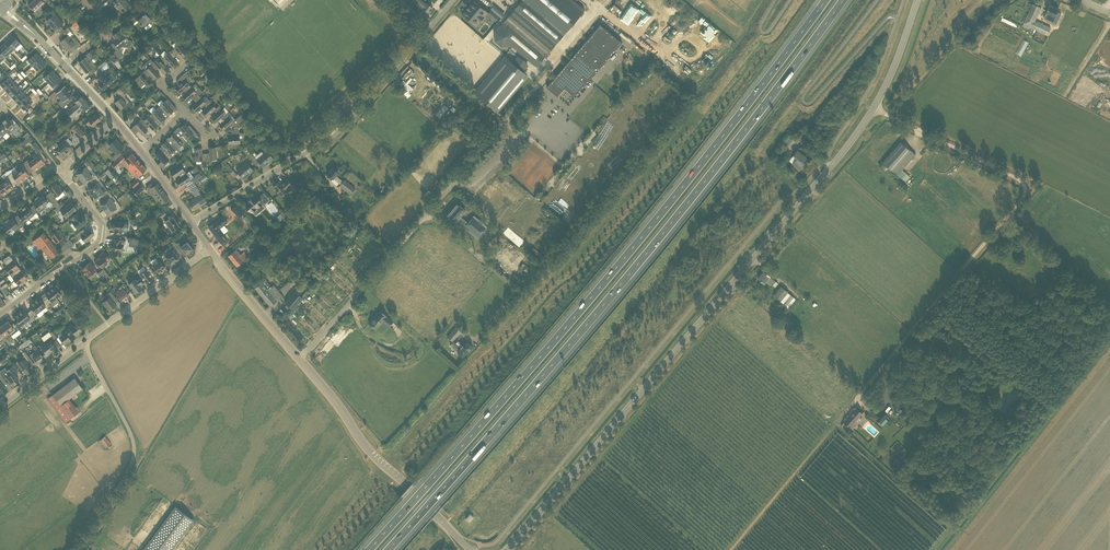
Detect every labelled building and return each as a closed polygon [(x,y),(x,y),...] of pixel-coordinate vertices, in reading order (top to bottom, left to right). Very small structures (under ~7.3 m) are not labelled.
[(43,1),(44,0),(33,0),(29,4),(35,11),(44,2),(43,1)] [(114,2),(122,12),(130,6),(125,0),(116,0),(114,2)] [(145,7),(149,4),(145,0),(137,7),(140,11),(129,20),(132,23),(137,19),(143,26),(147,30),(152,25),(150,22),(152,21),(143,9),(145,7)] [(428,12),(433,7),(430,4),(431,2),(428,0),(427,0),(425,2),(423,0),(415,0),(414,1),(428,12)] [(521,3),(505,21),(509,24),(546,55),(556,43),(567,31),(584,10),(573,0),(517,0),(521,3)] [(476,25),(487,12),(476,3),(465,15),(476,25)] [(617,15),(621,11),(614,3),(610,8),(617,15)] [(1034,19),(1040,7),(1033,4),(1023,24),(1047,35),(1051,27),(1034,19)] [(1047,10),(1046,10),(1044,14),(1048,16),(1049,13),(1055,16),(1058,8),(1050,4),(1047,10)] [(492,10),(489,14),(495,19),(498,16),(492,10)] [(55,13),(46,20),(55,30),(59,35),(64,30),(62,27),(61,26),(63,23),(55,13)] [(705,27),(708,29),(711,24),(702,19),(694,32),(700,36),(705,27)] [(546,55),(509,24),(506,25),(505,21),(502,21),(502,25),(500,25),(494,32),(495,41),(502,47),(511,47),(512,46),(536,66),(539,62),(546,55)] [(547,87),(558,96),(565,88),(576,97),(622,42),(601,24),(547,87)] [(75,49),(81,45),(77,41),(72,35),(73,34),(68,27),(64,30),(59,35),(63,39),(60,42),(67,50),(72,46),(75,49)] [(114,42),(112,44),(116,50),(114,52),(119,58),(122,56),(120,54),(122,52),(119,48),(122,46),(129,47),(133,44),(130,39),(129,40),(123,32),(122,33),(120,30),(116,33),(117,35),(114,37),(115,38),(112,40),(114,42)] [(13,35),(8,40),(15,48),(21,43),(13,35)] [(10,53),(15,48),(8,40),(2,45),(10,53)] [(179,53),(183,57),(188,52),(177,40),(172,44),(175,47),(172,50),(176,55),(179,53)] [(2,45),(0,47),(0,52),(5,58),(10,53),(2,45)] [(168,62),(172,67),(177,62),(174,58),(176,55),(172,50),(164,57),(168,62)] [(41,58),(36,52),(28,60),(33,66),(41,58)] [(79,63),(86,73),(95,66),(90,59),(93,56),(90,52),(86,54),(88,56),(85,58),(79,63)] [(158,68),(164,74),(169,69),(166,65),(168,62),(164,57),(162,55),(159,57),(158,56),(153,61),(154,62),(158,68)] [(529,65),(518,55),(512,62),(505,55),(474,91),(498,112),(529,76),(524,71),(529,65)] [(41,58),(33,66),(37,71),(46,63),(41,58)] [(96,65),(97,65),(99,68),(106,62),(105,60),(104,59),(96,65)] [(150,75),(154,79),(160,74),(156,70),(158,68),(154,62),(146,70),(150,75)] [(57,75),(52,70),(44,78),(49,83),(57,75)] [(134,80),(135,80),(141,87),(140,86),(144,83),(146,86),(147,85),(149,86),(152,83),(151,82),(152,81),(148,78),(148,77),(150,75),(146,70),(134,80)] [(99,84),(100,84),(99,85),(102,89),(103,88),(104,89),(116,78),(111,72),(107,76),(104,72),(98,77),(101,81),(99,84)] [(175,87),(180,93),(184,89),(186,92),(192,87),(189,83),(190,82),(190,80),(190,79),(190,78),(189,76),(186,72),(178,80),(177,81),(177,83),(178,85),(175,87)] [(54,88),(62,80),(57,75),(49,83),(54,88)] [(5,90),(13,82),(8,77),(0,84),(5,90)] [(5,90),(10,95),(18,87),(13,82),(5,90)] [(182,95),(187,101),(191,97),(194,99),(199,95),(203,91),(196,83),(192,87),(186,92),(182,95)] [(69,90),(65,85),(56,93),(56,94),(57,93),(62,99),(58,103),(62,107),(63,107),(71,99),(68,97),(73,92),(71,89),(69,90)] [(23,92),(18,87),(10,95),(14,100),(23,92)] [(121,108),(124,106),(129,111),(134,106),(125,96),(126,96),(125,95),(126,95),(120,87),(113,93),(119,99),(115,102),(121,108)] [(14,100),(19,105),(28,97),(23,92),(14,100)] [(86,100),(82,95),(74,101),(76,103),(66,111),(63,107),(62,107),(57,112),(61,116),(64,113),(67,117),(86,100)] [(205,96),(202,99),(199,95),(194,99),(196,102),(192,106),(197,111),(204,104),(209,100),(206,96),(205,96)] [(32,102),(28,97),(19,105),(24,110),(32,102)] [(149,100),(144,103),(147,106),(151,102),(150,101),(153,99),(152,97),(149,100)] [(177,109),(168,99),(160,106),(168,115),(174,110),(174,111),(177,109)] [(83,111),(90,105),(86,100),(67,117),(69,120),(82,109),(83,111)] [(207,107),(202,111),(207,116),(214,110),(216,108),(209,100),(204,104),(207,107)] [(169,116),(168,115),(160,106),(152,113),(160,122),(166,118),(169,116)] [(216,113),(212,117),(217,122),(221,118),(226,113),(219,106),(216,108),(214,110),(216,113)] [(226,113),(221,118),(223,121),(219,124),(224,130),(228,126),(235,119),(228,111),(226,113)] [(149,126),(152,130),(158,125),(161,123),(160,122),(152,113),(144,120),(149,126)] [(84,120),(86,122),(88,125),(91,122),(94,125),(100,120),(95,114),(91,118),(89,116),(84,120)] [(240,143),(240,140),(241,140),(242,139),(243,139),(244,138),(244,137),(244,136),(245,136),(244,135),(244,134),(244,133),(243,133),(242,133),(242,132),(241,132),(239,132),(239,127),(237,125),(247,117),(245,115),(244,116),(243,116),(241,114),(235,119),(228,126),(232,131),(233,135),(228,135),(229,144),(240,143)] [(14,133),(21,127),(14,120),(12,122),(7,117),(2,122),(5,124),(12,131),(14,133)] [(142,118),(131,128),(135,133),(139,130),(142,135),(148,130),(146,128),(149,126),(144,120),(142,118)] [(176,129),(186,140),(193,133),(195,135),(197,133),(189,124),(188,126),(185,123),(180,128),(179,127),(176,129)] [(7,132),(9,134),(12,131),(5,124),(3,127),(0,124),(0,133),(3,136),(7,132)] [(74,128),(81,136),(85,133),(78,125),(74,128)] [(183,143),(183,142),(186,140),(176,129),(173,132),(174,133),(169,137),(178,147),(183,145),(183,144),(183,143)] [(790,135),(785,141),(788,144),(794,138),(790,135)] [(172,157),(180,149),(178,147),(169,137),(168,137),(166,139),(166,140),(161,145),(162,145),(172,156),(172,157)] [(47,149),(55,157),(58,154),(60,156),(64,153),(68,150),(71,146),(65,139),(59,145),(56,142),(47,149)] [(115,160),(122,154),(120,151),(124,147),(120,142),(116,139),(109,145),(116,154),(112,157),(115,160)] [(893,171),(911,150),(901,141),(882,162),(893,171)] [(162,168),(165,165),(169,162),(167,161),(172,156),(162,145),(159,148),(161,149),(155,154),(161,161),(158,164),(162,168)] [(217,159),(216,146),(209,147),(209,153),(206,153),(207,160),(217,159)] [(202,148),(195,148),(196,161),(207,160),(206,153),(202,154),(202,148)] [(244,151),(256,165),(259,162),(263,167),(273,158),(265,149),(262,152),(261,151),(257,155),(254,151),(252,153),(248,148),(247,148),(244,151)] [(47,159),(40,150),(35,154),(37,156),(34,159),(40,167),(46,163),(44,161),(47,159)] [(797,158),(792,164),(799,170),(805,162),(804,161),(807,158),(798,150),(793,155),(797,158)] [(132,153),(125,159),(121,162),(118,165),(120,167),(124,167),(125,165),(129,169),(138,160),(132,153)] [(35,171),(40,167),(34,159),(31,161),(29,159),(24,162),(30,170),(33,168),(35,171)] [(121,162),(118,159),(112,165),(113,165),(111,167),(113,169),(115,167),(115,168),(118,165),(121,162)] [(88,160),(81,165),(80,166),(82,168),(76,173),(80,178),(92,169),(93,169),(89,164),(89,162),(88,160)] [(139,175),(146,169),(138,160),(129,169),(132,173),(135,170),(139,175)] [(27,172),(30,170),(24,162),(19,166),(21,168),(18,171),(24,179),(30,175),(27,172)] [(225,166),(234,177),(237,175),(228,163),(227,164),(225,162),(223,164),(225,166)] [(237,171),(244,179),(250,173),(249,173),(253,170),(247,162),(237,171)] [(170,172),(174,178),(179,174),(181,177),(187,173),(180,164),(170,172)] [(6,171),(8,175),(14,183),(17,181),(19,183),(24,179),(18,171),(14,166),(14,167),(11,169),(6,171)] [(333,167),(327,173),(341,184),(340,185),(350,194),(355,188),(344,180),(343,181),(336,175),(339,172),(333,167)] [(80,178),(84,183),(91,179),(92,181),(98,177),(92,169),(80,178)] [(108,169),(105,171),(111,178),(114,176),(108,169)] [(187,173),(181,177),(176,180),(178,182),(176,183),(178,186),(179,185),(180,186),(185,183),(187,186),(193,183),(194,182),(202,176),(200,172),(193,177),(189,171),(187,173)] [(430,173),(428,176),(426,178),(435,186),(437,184),(440,181),(430,173)] [(2,183),(9,192),(14,188),(12,185),(14,183),(8,175),(3,178),(5,181),(2,183)] [(95,184),(88,189),(92,194),(104,185),(99,179),(98,177),(92,181),(95,184)] [(134,187),(139,182),(136,179),(131,184),(134,187)] [(279,181),(273,186),(276,189),(275,190),(278,194),(279,193),(281,196),(288,190),(287,189),(292,185),(287,179),(281,183),(279,181)] [(52,192),(47,196),(56,208),(60,205),(55,197),(63,192),(60,189),(61,188),(59,185),(58,186),(56,182),(49,188),(52,192)] [(137,195),(145,188),(139,182),(134,187),(132,190),(129,192),(133,196),(135,194),(137,195)] [(157,201),(159,199),(162,204),(169,199),(157,183),(155,184),(153,182),(146,187),(157,201)] [(193,183),(188,186),(196,197),(189,202),(194,210),(206,201),(201,193),(199,191),(199,190),(194,182),(193,183)] [(515,201),(521,195),(506,182),(502,187),(497,182),(492,188),(491,187),(489,188),(491,189),(489,191),(488,190),(486,192),(488,193),(486,194),(491,199),(488,203),(496,210),(501,204),(498,201),(505,193),(515,201)] [(1,193),(3,196),(9,192),(2,183),(0,185),(0,194),(1,193)] [(92,194),(96,199),(102,194),(105,197),(110,193),(107,189),(104,185),(92,194)] [(358,195),(369,205),(374,200),(373,199),(375,196),(371,192),(368,195),(362,190),(358,195)] [(106,199),(100,204),(104,209),(116,200),(110,193),(105,197),(106,199)] [(48,207),(52,204),(50,201),(46,196),(44,198),(42,195),(40,197),(39,196),(37,197),(45,208),(45,209),(48,207)] [(255,195),(253,197),(248,201),(245,204),(252,211),(256,207),(259,211),(264,207),(265,208),(266,207),(264,205),(263,205),(266,202),(267,202),(261,195),(258,198),(255,195)] [(34,204),(32,206),(36,212),(37,213),(39,211),(40,212),(45,208),(37,197),(34,199),(35,200),(33,202),(34,204)] [(104,209),(108,214),(114,210),(116,212),(122,208),(116,200),(104,209)] [(76,209),(71,202),(66,206),(63,202),(60,205),(56,208),(55,209),(58,212),(61,210),(66,217),(76,209)] [(460,216),(465,210),(457,203),(446,215),(455,222),(458,218),(466,225),(468,223),(460,216)] [(231,209),(239,217),(244,212),(237,204),(231,209)] [(32,206),(29,208),(27,205),(24,207),(23,206),(21,208),(29,219),(34,215),(34,214),(36,212),(32,206)] [(22,225),(25,223),(25,222),(29,219),(21,208),(19,209),(20,211),(17,213),(18,214),(16,216),(17,217),(16,217),(22,225)] [(78,229),(86,222),(81,215),(80,215),(78,212),(71,218),(73,221),(72,221),(78,229)] [(206,219),(209,223),(222,216),(220,212),(206,219)] [(172,231),(180,225),(172,215),(171,216),(170,216),(169,216),(168,216),(168,217),(168,218),(165,220),(172,231)] [(219,228),(227,222),(223,216),(214,221),(208,226),(221,242),(227,238),(219,228)] [(486,227),(473,216),(466,224),(479,235),(486,227)] [(16,217),(14,219),(13,218),(10,220),(9,219),(7,220),(13,229),(15,231),(20,228),(23,225),(22,225),(16,217)] [(9,232),(13,229),(7,220),(5,222),(6,223),(3,225),(5,228),(3,230),(7,236),(10,234),(9,232)] [(128,224),(114,221),(113,229),(115,229),(115,232),(121,233),(122,230),(124,230),(128,230),(128,224)] [(76,235),(79,239),(82,237),(85,242),(86,242),(92,238),(91,237),(94,234),(90,229),(85,233),(82,230),(76,235)] [(63,237),(58,231),(57,230),(54,232),(55,233),(52,236),(57,242),(62,238),(63,237)] [(44,233),(37,238),(43,246),(41,247),(50,258),(58,251),(44,233)] [(192,248),(187,242),(184,238),(178,243),(177,242),(176,242),(174,240),(171,242),(176,248),(182,255),(181,255),(185,252),(185,253),(192,248)] [(74,245),(70,239),(66,242),(71,248),(74,245)] [(110,249),(115,250),(115,255),(121,256),(121,251),(123,251),(124,244),(125,244),(126,241),(114,239),(113,242),(111,242),(110,249)] [(176,248),(171,242),(170,240),(167,242),(173,250),(176,248)] [(221,254),(226,249),(223,245),(217,249),(221,254)] [(236,248),(228,255),(237,266),(248,256),(244,251),(241,254),(236,248)] [(165,256),(168,260),(171,264),(174,262),(177,260),(179,258),(173,250),(165,256)] [(96,259),(97,260),(95,262),(99,267),(101,266),(102,267),(108,263),(107,261),(110,259),(104,251),(98,256),(99,257),(96,259)] [(158,255),(155,257),(150,261),(153,264),(152,265),(155,269),(156,268),(159,273),(160,273),(163,272),(163,270),(166,268),(161,262),(164,260),(160,254),(158,255)] [(8,255),(3,260),(7,265),(4,267),(5,268),(14,261),(10,255),(8,255)] [(527,256),(521,264),(530,271),(536,263),(527,256)] [(14,261),(5,268),(10,274),(19,267),(14,261)] [(151,279),(153,277),(149,273),(153,270),(146,261),(142,264),(146,269),(140,274),(146,282),(148,281),(149,281),(150,282),(151,281),(151,280),(151,279)] [(81,267),(82,268),(88,276),(96,270),(90,262),(87,264),(86,263),(81,267)] [(10,274),(14,279),(23,272),(19,267),(10,274)] [(102,280),(106,277),(101,270),(97,273),(102,280)] [(770,276),(764,271),(758,278),(765,283),(767,280),(773,285),(776,281),(770,276)] [(14,279),(18,285),(27,278),(23,272),(14,279)] [(135,279),(129,284),(135,292),(140,289),(139,287),(144,284),(138,277),(135,279)] [(255,287),(262,296),(270,306),(282,296),(273,285),(268,289),(262,281),(255,287)] [(122,285),(123,287),(119,289),(115,292),(122,301),(123,299),(125,301),(128,298),(127,297),(129,295),(128,294),(130,292),(124,283),(122,285)] [(66,294),(62,288),(59,290),(55,285),(53,287),(52,286),(49,288),(57,298),(59,296),(61,298),(66,294)] [(781,286),(774,295),(784,302),(790,294),(781,286)] [(56,303),(54,300),(57,298),(49,288),(46,291),(47,292),(45,293),(49,298),(46,300),(50,306),(51,307),(56,303)] [(109,310),(116,305),(112,299),(115,296),(111,291),(110,291),(108,293),(103,297),(105,300),(102,302),(106,307),(106,306),(109,310)] [(285,302),(293,309),(303,297),(295,291),(285,302)] [(794,297),(790,294),(783,303),(786,306),(794,297)] [(43,302),(39,297),(38,299),(37,298),(34,300),(41,310),(46,306),(47,308),(50,306),(46,300),(43,302)] [(31,304),(29,305),(33,310),(30,312),(35,318),(38,315),(37,313),(41,310),(34,300),(30,303),(31,304)] [(28,314),(24,309),(22,311),(21,310),(18,312),(26,322),(28,325),(30,326),(31,325),(31,323),(30,321),(35,318),(30,312),(28,314)] [(393,321),(387,316),(380,310),(369,323),(376,329),(382,321),(388,326),(393,321)] [(16,316),(14,317),(18,322),(15,324),(18,328),(19,330),(24,326),(25,327),(27,328),(28,327),(28,325),(26,322),(18,312),(15,315),(16,316)] [(75,322),(79,318),(75,313),(71,316),(75,322)] [(10,333),(14,329),(15,330),(18,328),(15,324),(14,323),(11,325),(8,321),(3,324),(10,333)] [(77,323),(74,325),(73,326),(72,324),(67,328),(72,334),(74,332),(76,335),(82,330),(77,323)] [(0,334),(0,336),(3,340),(6,337),(7,339),(11,335),(10,333),(3,324),(0,327),(0,330),(2,332),(0,334)] [(456,327),(447,337),(452,341),(461,331),(456,327)] [(59,337),(65,344),(71,339),(69,336),(72,334),(67,328),(61,332),(63,334),(59,337)] [(54,338),(58,335),(54,329),(50,332),(54,338)] [(46,343),(51,350),(55,348),(56,349),(60,346),(56,340),(55,341),(51,335),(44,341),(46,343)] [(29,338),(20,345),(23,348),(31,341),(29,338)] [(457,351),(462,356),(468,350),(469,350),(473,346),(468,341),(464,345),(463,345),(460,348),(453,342),(450,345),(457,351)] [(48,353),(51,350),(46,343),(41,347),(43,350),(40,352),(44,356),(45,358),(49,354),(48,353)] [(40,352),(38,349),(35,345),(33,347),(36,351),(33,353),(35,356),(32,358),(37,364),(42,360),(40,359),(44,356),(40,352)] [(30,364),(33,362),(30,357),(25,351),(23,353),(24,355),(23,356),(23,357),(24,358),(21,360),(22,361),(18,364),(22,369),(23,368),(27,373),(33,368),(31,366),(31,365),(30,364)] [(15,374),(18,372),(13,365),(6,371),(9,375),(7,377),(12,383),(18,378),(15,374)] [(69,398),(83,388),(75,378),(48,398),(66,422),(71,418),(68,414),(76,407),(69,398)] [(862,413),(856,408),(844,422),(841,425),(847,430),(850,426),(853,428),(857,423),(855,421),(862,413)] [(881,423),(887,416),(883,412),(876,419),(881,423)] [(105,436),(100,440),(98,442),(103,449),(106,447),(111,444),(105,436)] [(142,549),(171,549),(194,519),(175,505),(142,549)]
